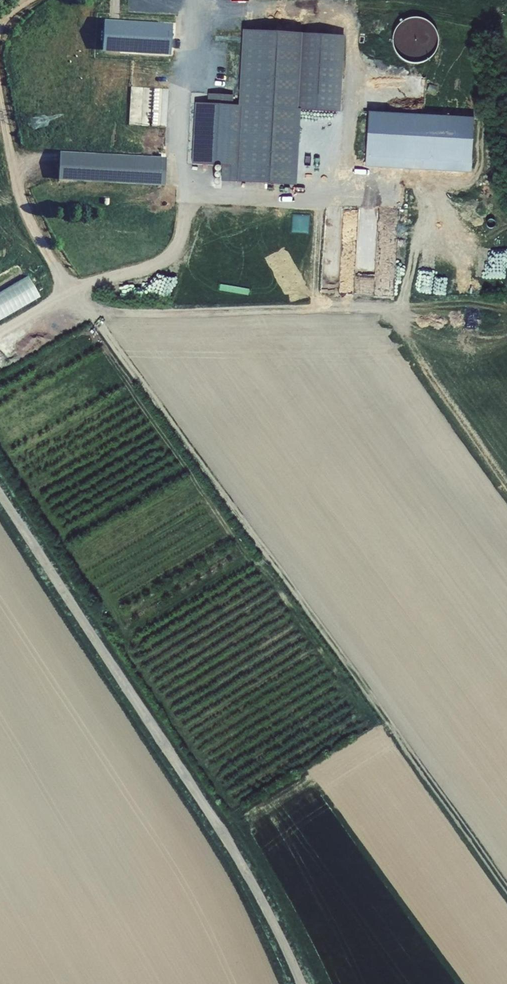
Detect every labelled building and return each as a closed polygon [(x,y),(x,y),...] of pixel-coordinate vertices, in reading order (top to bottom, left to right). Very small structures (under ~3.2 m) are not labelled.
[(390,54),(428,66),(439,29),(402,18),(390,54)] [(107,19),(105,50),(173,54),(175,22),(107,19)] [(209,105),(196,104),(192,166),(223,167),(222,182),(293,186),(297,111),(337,114),(341,38),(247,32),(243,107),(233,106),(209,105)] [(209,95),(209,105),(233,106),(233,96),(209,95)] [(88,181),(164,186),(165,160),(90,155),(88,181)] [(378,270),(376,280),(391,283),(393,273),(378,270)]
